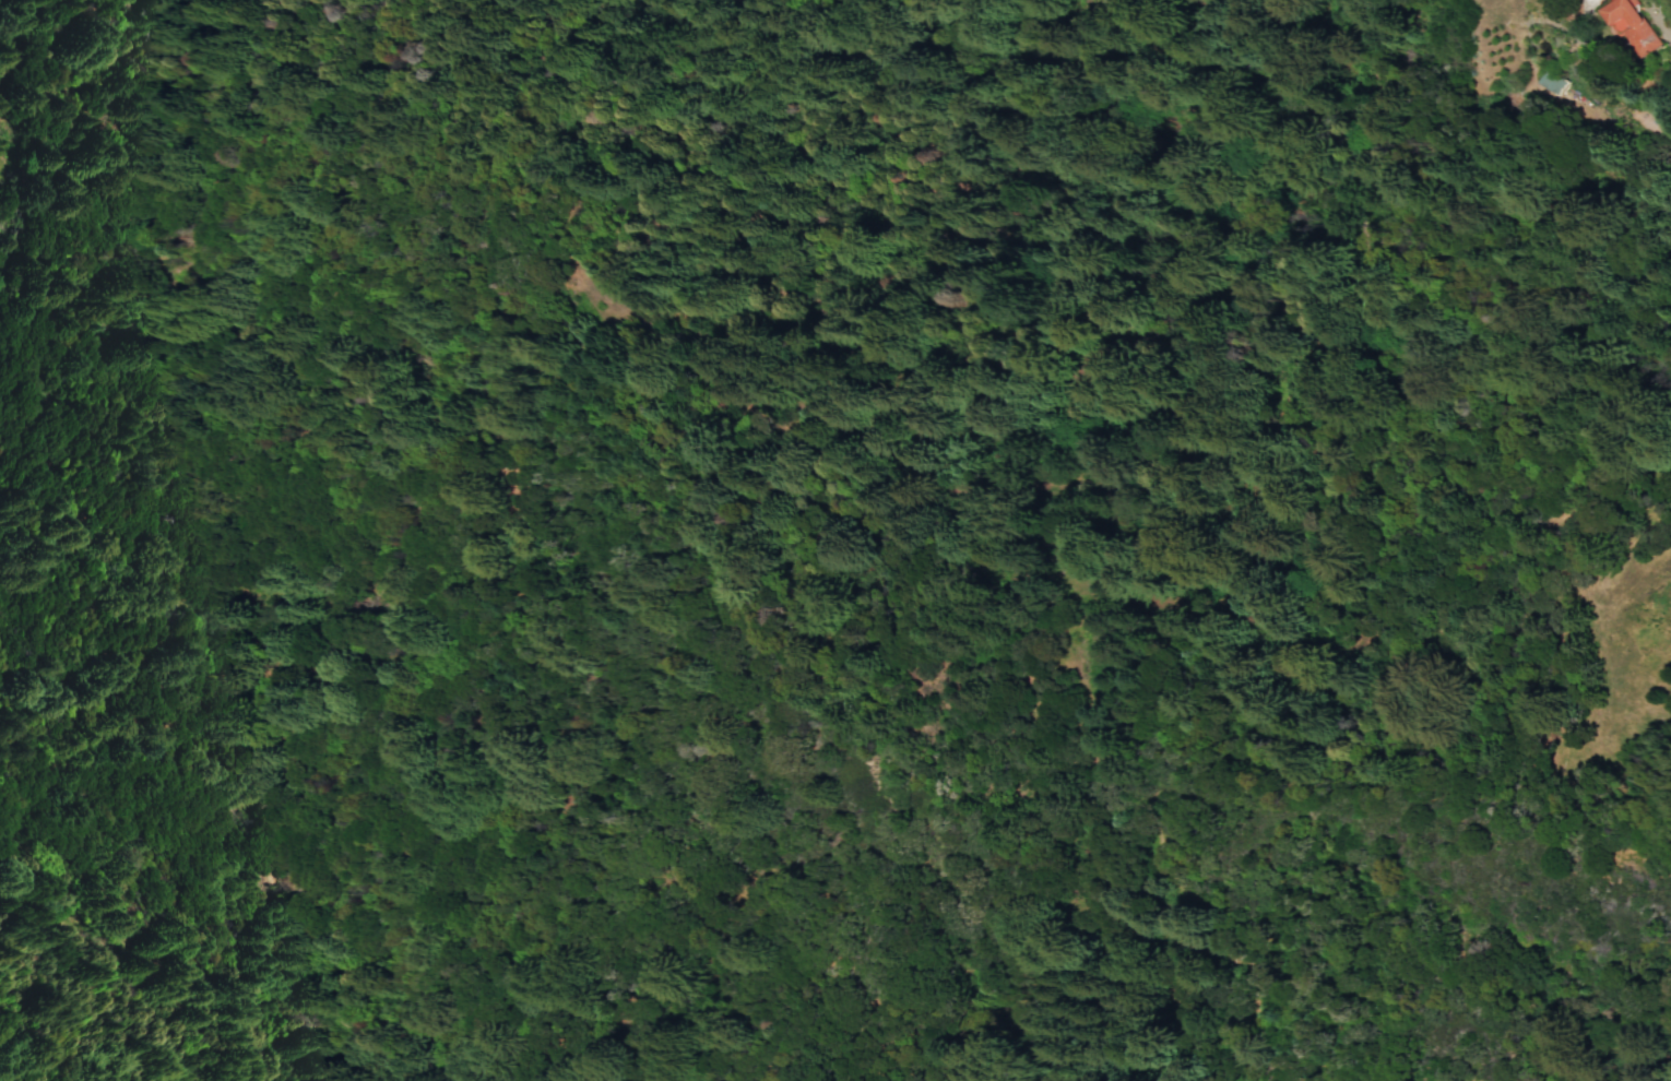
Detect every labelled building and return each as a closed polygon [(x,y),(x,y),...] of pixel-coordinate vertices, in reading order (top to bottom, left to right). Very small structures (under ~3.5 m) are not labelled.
[(1632,67),(1589,0),(1633,0),(1663,47),(1632,67)] [(1556,96),(1566,81),(1546,68),(1536,82),(1556,96)]
